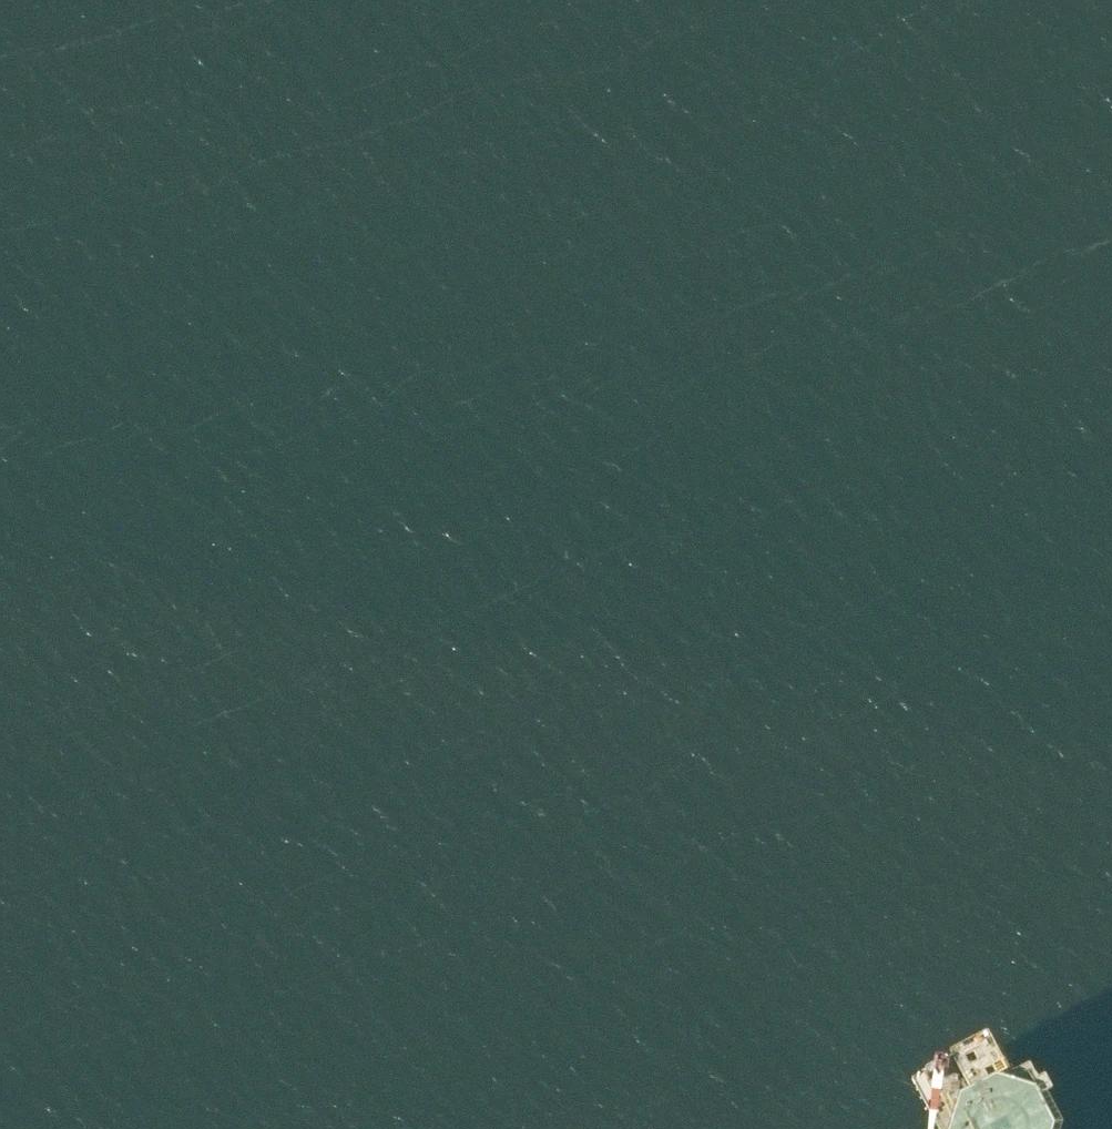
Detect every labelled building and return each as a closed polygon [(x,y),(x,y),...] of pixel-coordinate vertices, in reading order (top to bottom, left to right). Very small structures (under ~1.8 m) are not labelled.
[(1007,1085),(939,1119),(944,1128),(1030,1128),(1007,1085)]
